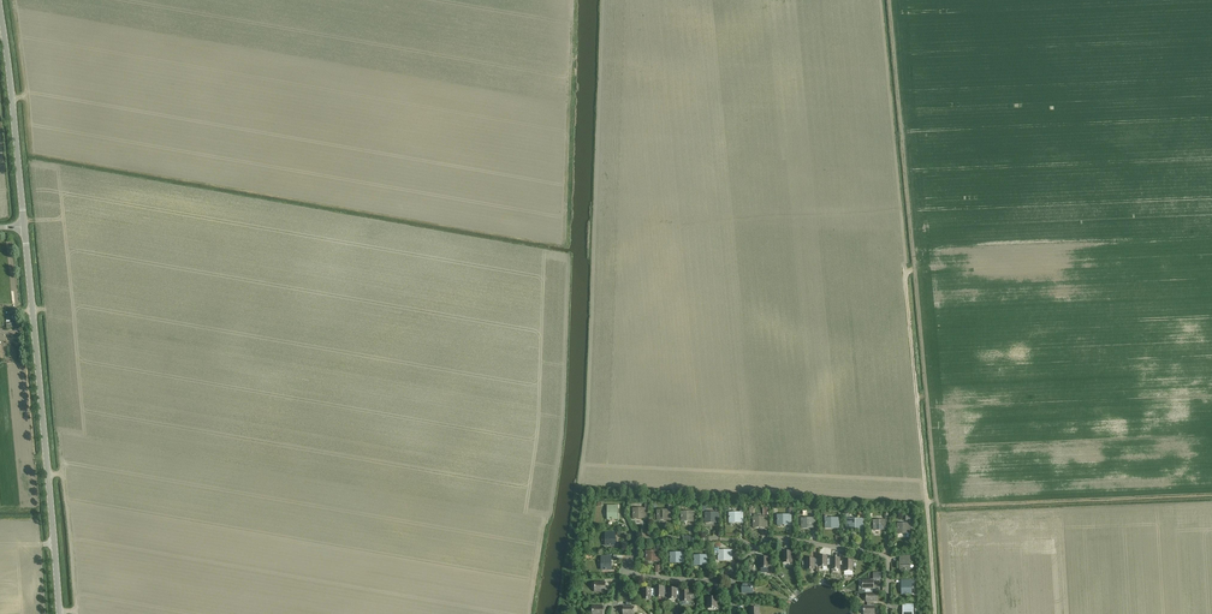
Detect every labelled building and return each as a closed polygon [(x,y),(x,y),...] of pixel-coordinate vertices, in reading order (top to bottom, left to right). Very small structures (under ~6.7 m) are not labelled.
[(634,509),(634,519),(647,518),(647,509),(649,509),(649,504),(645,504),(645,509),(634,509)] [(608,519),(617,520),(618,506),(608,506),(608,519)] [(658,511),(658,520),(671,520),(671,510),(658,511)] [(682,512),(682,522),(695,521),(695,512),(682,512)] [(705,513),(706,523),(719,522),(719,513),(705,513)] [(729,513),(730,523),(743,523),(743,513),(729,513)] [(778,515),(778,525),(791,525),(791,515),(778,515)] [(754,518),(754,527),(767,527),(767,518),(754,518)] [(802,518),(802,528),(815,528),(815,518),(802,518)] [(826,519),(826,528),(839,528),(839,518),(826,519)] [(850,520),(850,529),(863,529),(863,519),(850,520)] [(874,521),(874,530),(887,530),(887,520),(874,521)] [(898,524),(898,534),(911,533),(911,524),(898,524)] [(606,533),(606,546),(615,546),(615,533),(606,533)] [(732,550),(719,551),(719,548),(715,548),(715,551),(718,551),(718,560),(732,560),(732,550)] [(646,552),(646,561),(660,561),(659,552),(646,552)] [(670,553),(670,563),(684,562),(684,553),(670,553)] [(783,553),(783,562),(792,562),(792,553),(783,553)] [(623,555),(611,555),(607,555),(607,557),(602,557),(602,573),(604,573),(604,571),(607,571),(607,570),(611,570),(611,560),(617,560),(617,559),(623,559),(623,555)] [(694,556),(694,565),(707,565),(707,556),(694,556)] [(831,566),(831,559),(827,559),(827,556),(819,556),(819,560),(819,567),(827,567),(827,566),(831,566)] [(900,557),(900,570),(909,570),(909,556),(900,557)] [(760,559),(760,568),(769,567),(769,558),(760,559)] [(819,567),(819,560),(814,560),(814,559),(806,559),(806,560),(802,560),(803,568),(806,568),(806,569),(815,569),(815,567),(819,567)] [(844,565),(844,562),(840,562),(840,559),(831,559),(831,566),(831,569),(840,569),(840,565),(844,565)] [(844,560),(844,562),(844,565),(844,571),(853,571),(853,567),(857,567),(857,564),(853,564),(853,560),(844,560)] [(901,581),(901,594),(911,594),(911,583),(911,580),(901,581)] [(862,589),(873,589),(873,581),(862,581),(862,589)] [(596,582),(596,592),(605,592),(605,582),(596,582)] [(743,593),(752,593),(752,584),(743,584),(743,593)] [(668,599),(668,588),(668,587),(664,587),(655,587),(655,597),(666,597),(666,599),(668,599)] [(668,588),(668,599),(677,599),(676,588),(668,588)] [(652,590),(651,590),(651,589),(643,589),(643,599),(651,599),(651,597),(652,597),(655,597),(655,589),(652,589),(652,590)] [(681,591),(681,601),(689,601),(689,600),(694,600),(694,591),(681,591)] [(866,602),(877,602),(877,593),(866,593),(866,602)] [(707,599),(708,607),(717,607),(717,598),(707,599)] [(903,613),(913,613),(913,605),(903,605),(903,613)] [(874,606),(864,606),(864,613),(874,613),(874,606)]
